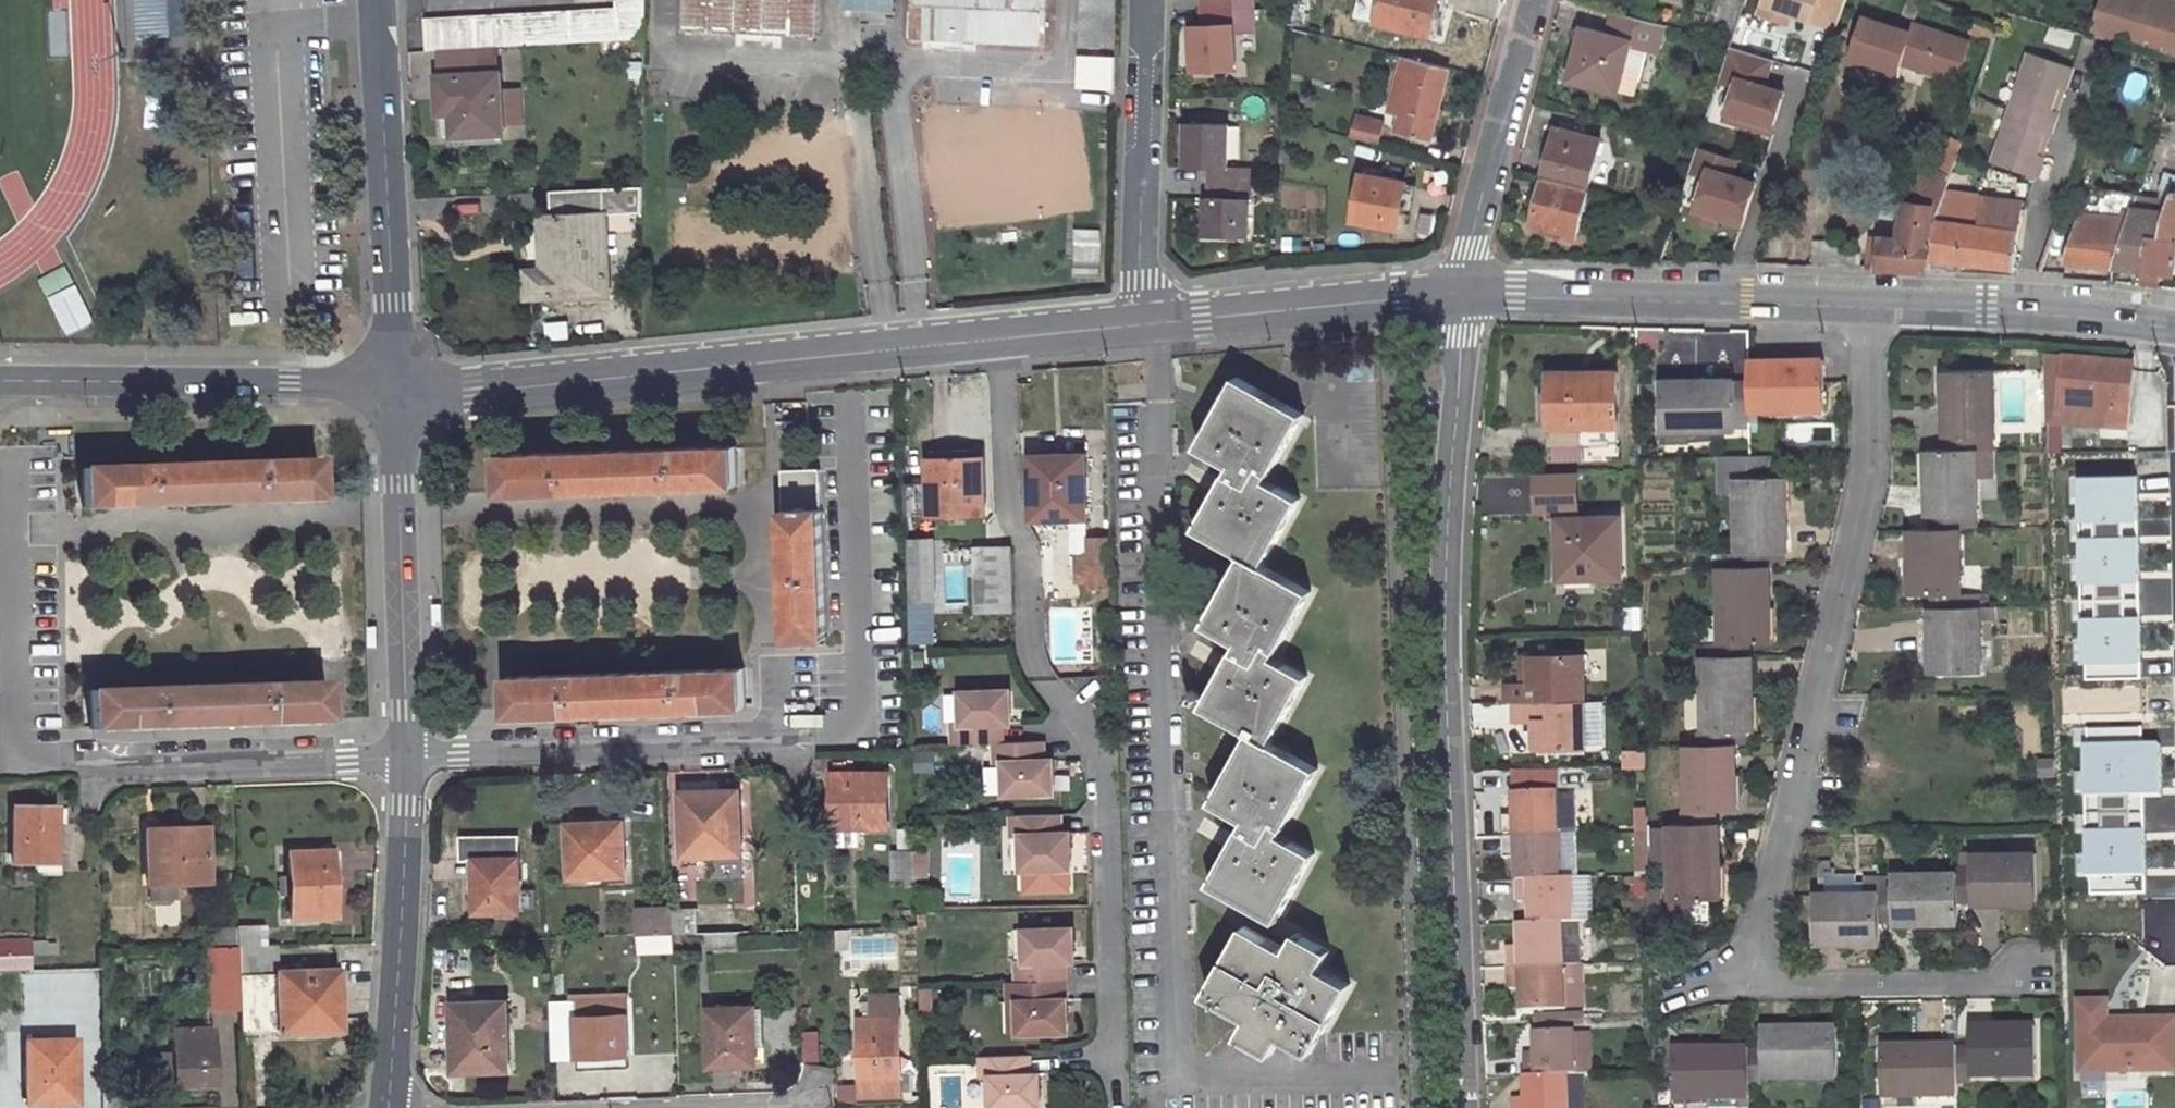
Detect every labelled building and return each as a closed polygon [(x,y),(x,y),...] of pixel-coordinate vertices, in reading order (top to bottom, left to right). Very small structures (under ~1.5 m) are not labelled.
[(427,18),(429,50),(440,49),(498,46),(646,38),(647,0),(617,0),(617,9),(427,18)] [(685,35),(821,37),(821,0),(686,0),(685,35)] [(897,12),(897,0),(845,0),(845,12),(897,12)] [(911,40),(1036,44),(1038,0),(912,0),(911,40)] [(1199,9),(1232,10),(1232,0),(1199,0),(1199,9)] [(1438,0),(1380,0),(1380,2),(1371,0),(1359,0),(1354,18),(1428,39),(1438,0)] [(1765,4),(1793,14),(1837,29),(1847,0),(1766,0),(1765,4)] [(2093,32),(2174,55),(2174,0),(2103,0),(2093,32)] [(1761,15),(1790,24),(1793,14),(1765,4),(1761,15)] [(1190,28),(1188,72),(1230,73),(1232,10),(1199,9),(1198,27),(1190,28)] [(1568,84),(1618,96),(1618,93),(1625,66),(1631,46),(1653,52),(1660,26),(1614,14),(1608,36),(1582,29),(1568,84)] [(1868,15),(1855,55),(1900,70),(1903,61),(1960,79),(1973,40),(1916,22),(1914,30),(1868,15)] [(1772,59),(1730,45),(1719,80),(1734,86),(1726,111),(1746,117),(1743,125),(1770,134),(1782,98),(1773,95),(1774,89),(1763,85),(1772,59)] [(440,49),(440,77),(500,72),(498,46),(440,49)] [(1072,50),(1071,107),(1111,108),(1112,51),(1072,50)] [(2077,66),(2034,52),(1998,162),(2040,176),(2051,143),(2046,141),(2049,130),(2055,131),(2062,111),(2056,109),(2060,97),(2065,100),(2077,66)] [(1402,119),(1399,131),(1428,138),(1446,71),(1402,60),(1397,79),(1411,83),(1407,98),(1393,95),(1389,115),(1402,119)] [(1625,66),(1618,93),(1634,98),(1641,70),(1625,66)] [(500,72),(440,77),(442,102),(454,101),(457,136),(504,132),(500,72)] [(1784,92),(1774,89),(1773,95),(1782,98),(1784,92)] [(2062,111),(2065,100),(2060,97),(2056,109),(2062,111)] [(1353,120),(1348,137),(1375,145),(1379,128),(1353,120)] [(1200,169),(1199,184),(1245,187),(1246,171),(1226,169),(1228,127),(1187,125),(1184,167),(1200,169)] [(1557,129),(1545,176),(1588,187),(1601,140),(1557,129)] [(2051,143),(2055,131),(2049,130),(2046,141),(2051,143)] [(1873,241),(1870,270),(1931,273),(1932,264),(1936,209),(1940,209),(1945,196),(1964,140),(1944,134),(1932,169),(1924,167),(1908,203),(1904,203),(1898,243),(1873,241)] [(1736,159),(1698,146),(1696,149),(1690,171),(1705,176),(1695,209),(1716,215),(1742,224),(1753,190),(1744,187),(1746,179),(1731,174),(1736,159)] [(1361,176),(1352,224),(1404,233),(1413,188),(1405,186),(1405,184),(1361,176)] [(1545,176),(1544,179),(1531,225),(1574,236),(1588,187),(1545,176)] [(1756,182),(1746,179),(1744,187),(1753,190),(1756,182)] [(1199,184),(1197,200),(1205,201),(1203,237),(1246,240),(1248,203),(1245,203),(1245,187),(1199,184)] [(1936,209),(1932,264),(2017,271),(2026,188),(2004,186),(2002,201),(1945,196),(1940,209),(1936,209)] [(546,274),(523,275),(524,303),(606,299),(602,219),(642,217),(642,188),(546,192),(548,220),(543,220),(546,274)] [(2135,284),(2161,287),(2165,275),(2173,275),(2174,267),(2174,194),(2170,193),(2161,221),(2156,238),(2150,237),(2138,272),(2135,284)] [(1691,219),(1713,226),(1716,215),(1695,209),(1691,219)] [(2111,269),(2128,216),(2085,209),(2080,227),(2073,227),(2062,264),(2111,269)] [(2128,216),(2111,269),(2138,272),(2150,237),(2156,238),(2161,221),(2128,216)] [(2045,354),(2047,420),(2113,424),(2115,402),(2129,404),(2133,362),(2045,354)] [(1824,360),(1748,361),(1749,381),(1749,416),(1749,421),(1758,421),(1758,410),(1825,408),(1824,360)] [(1993,370),(1943,371),(1944,437),(1981,437),(1993,437),(1993,370)] [(1549,391),(1550,424),(1584,425),(1583,440),(1617,441),(1617,373),(1550,372),(1549,391)] [(1267,482),(1256,476),(1260,468),(1271,474),(1304,414),(1237,378),(1198,447),(1232,466),(1223,481),(1220,480),(1195,528),(1244,555),(1264,566),(1300,501),(1267,482)] [(1736,381),(1661,381),(1662,431),(1736,430),(1736,417),(1736,381)] [(1749,381),(1736,381),(1736,417),(1749,416),(1749,381)] [(2115,402),(2113,424),(2126,426),(2129,404),(2115,402)] [(2137,422),(2136,447),(2152,448),(2153,423),(2137,422)] [(1550,424),(1550,440),(1583,440),(1584,425),(1550,424)] [(1981,437),(1944,437),(1944,450),(1976,449),(1982,449),(1981,437)] [(736,446),(501,455),(502,492),(737,483),(736,446)] [(1944,450),(1927,451),(1928,516),(1964,516),(1977,516),(1976,449),(1944,450)] [(1085,455),(1031,457),(1033,519),(1087,518),(1085,455)] [(984,458),(928,459),(929,514),(985,515),(984,458)] [(315,461),(81,470),(82,507),(317,498),(315,461)] [(1260,468),(1256,476),(1267,482),(1271,474),(1260,468)] [(820,469),(783,470),(788,637),(824,636),(820,469)] [(1536,511),(1584,509),(1582,469),(1535,471),(1536,511)] [(2138,473),(2080,475),(2081,521),(2139,519),(2138,473)] [(1785,477),(1736,478),(1737,553),(1786,553),(1785,477)] [(1964,516),(1928,516),(1928,529),(1958,529),(1964,528),(1964,516)] [(1619,518),(1559,519),(1560,571),(1594,570),(1594,578),(1622,577),(1619,518)] [(1928,529),(1910,530),(1911,595),(1930,595),(1959,594),(1958,529),(1928,529)] [(2137,534),(2083,536),(2084,581),(2139,580),(2137,534)] [(1109,539),(1088,539),(1088,556),(1079,556),(1079,570),(1089,569),(1089,588),(1110,588),(1109,539)] [(932,541),(910,541),(912,601),(933,601),(932,541)] [(1011,548),(977,549),(979,613),(1013,613),(1011,548)] [(1737,553),(1719,554),(1720,568),(1768,566),(1787,566),(1786,553),(1737,553)] [(1274,659),(1262,653),(1267,645),(1278,652),(1310,592),(1264,566),(1244,555),(1206,625),(1240,644),(1232,660),(1229,658),(1203,706),(1250,731),(1271,743),(1306,677),(1274,659)] [(1768,566),(1720,568),(1721,642),(1751,642),(1769,642),(1768,566)] [(1959,594),(1930,595),(1930,608),(1965,608),(1965,594),(1959,594)] [(933,601),(912,601),(913,625),(934,625),(933,601)] [(1965,608),(1930,608),(1931,673),(1979,672),(1978,607),(1965,608)] [(2142,615),(2083,618),(2085,666),(2145,663),(2142,615)] [(1721,642),(1715,642),(1715,655),(1752,655),(1751,642),(1721,642)] [(1267,645),(1262,653),(1274,659),(1278,652),(1267,645)] [(1584,655),(1522,657),(1522,678),(1528,678),(1528,684),(1506,685),(1506,704),(1514,703),(1585,701),(1584,655)] [(1715,655),(1702,656),(1705,733),(1734,732),(1753,731),(1752,655),(1715,655)] [(744,668),(507,677),(508,716),(745,706),(744,668)] [(324,684),(90,692),(90,730),(325,721),(324,684)] [(951,722),(952,741),(1001,740),(1001,721),(1009,721),(1008,688),(959,689),(960,721),(951,722)] [(1585,701),(1514,703),(1514,722),(1541,721),(1541,728),(1533,728),(1533,749),(1586,748),(1585,701)] [(1594,701),(1595,738),(1605,738),(1604,701),(1594,701)] [(1280,836),(1269,831),(1274,823),(1285,828),(1318,769),(1271,743),(1250,731),(1212,800),(1248,820),(1240,837),(1236,834),(1209,884),(1277,921),(1313,855),(1280,836)] [(1705,733),(1698,733),(1699,745),(1734,744),(1734,732),(1705,733)] [(1001,740),(990,741),(991,760),(999,760),(1000,795),(1048,793),(1048,757),(1040,757),(1039,739),(1001,740)] [(1699,745),(1686,745),(1687,810),(1718,810),(1736,809),(1734,744),(1699,745)] [(2161,744),(2088,745),(2089,797),(2163,795),(2161,744)] [(916,749),(917,772),(936,771),(935,749),(916,749)] [(1556,771),(1513,771),(1512,780),(1556,780),(1556,771)] [(888,773),(861,773),(861,783),(838,783),(838,827),(888,828),(888,773)] [(861,773),(838,773),(838,783),(861,783),(861,773)] [(719,778),(680,780),(680,791),(719,789),(719,778)] [(719,789),(680,791),(682,855),(713,854),(714,874),(742,873),(739,788),(719,789)] [(1557,792),(1513,793),(1515,822),(1503,823),(1504,838),(1558,836),(1557,792)] [(55,809),(13,809),(14,863),(35,863),(55,864),(55,809)] [(1687,810),(1669,810),(1669,823),(1719,823),(1718,810),(1687,810)] [(1057,813),(1005,815),(1006,835),(1017,835),(1018,869),(1067,867),(1066,832),(1057,833),(1057,813)] [(623,820),(568,822),(570,869),(605,869),(625,869),(623,820)] [(1274,823),(1269,831),(1280,836),(1285,828),(1274,823)] [(1719,823),(1669,823),(1669,828),(1654,827),(1654,865),(1670,866),(1671,900),(1673,900),(1712,899),(1721,898),(1719,823)] [(188,829),(145,830),(147,886),(151,886),(179,885),(208,884),(207,836),(188,835),(188,829)] [(914,829),(897,829),(897,849),(892,849),(894,878),(915,877),(914,829)] [(2146,831),(2090,831),(2090,876),(2146,876),(2146,831)] [(1558,836),(1504,838),(1504,854),(1515,853),(1517,881),(1560,879),(1558,836)] [(520,837),(458,838),(459,861),(474,861),(475,911),(521,911),(520,837)] [(932,878),(932,850),(917,850),(917,877),(932,878)] [(330,852),(288,854),(290,919),(333,918),(330,852)] [(2036,853),(1970,854),(1971,867),(1971,903),(2037,902),(2036,853)] [(55,876),(55,864),(35,863),(34,875),(55,876)] [(1971,867),(1958,867),(1958,873),(1958,909),(1971,909),(1971,903),(1971,867)] [(625,869),(605,869),(605,881),(626,881),(625,869)] [(1825,894),(1813,894),(1814,943),(1879,942),(1879,928),(1879,893),(1864,894),(1864,883),(1856,883),(1856,874),(1835,875),(1835,869),(1820,869),(1820,885),(1825,884),(1825,894)] [(1958,873),(1892,874),(1893,888),(1893,922),(1958,922),(1958,909),(1958,873)] [(16,887),(35,887),(34,875),(16,875),(16,887)] [(1662,875),(1636,875),(1636,895),(1650,894),(1650,920),(1662,920),(1662,875)] [(1580,877),(1579,919),(1593,919),(1593,877),(1580,877)] [(288,878),(277,878),(277,897),(289,896),(288,878)] [(1560,879),(1517,881),(1517,897),(1529,896),(1529,924),(1562,922),(1573,922),(1572,879),(1560,879)] [(1879,882),(1864,883),(1864,894),(1879,893),(1879,888),(1879,882)] [(179,885),(151,886),(151,900),(180,899),(179,885)] [(1894,928),(1893,922),(1893,888),(1879,888),(1879,893),(1879,928),(1894,928)] [(1712,899),(1673,900),(1673,917),(1712,917),(1712,899)] [(743,906),(672,909),(673,933),(707,932),(739,931),(744,931),(743,906)] [(672,909),(638,909),(638,934),(673,933),(672,909)] [(1529,924),(1518,925),(1518,952),(1506,952),(1507,968),(1563,966),(1562,922),(1529,924)] [(1349,984),(1320,968),(1329,952),(1298,934),(1288,951),(1245,926),(1207,994),(1250,1018),(1241,1035),(1273,1053),(1283,1035),(1312,1052),(1349,984)] [(233,928),(218,928),(218,933),(219,948),(234,947),(233,928)] [(263,928),(233,928),(234,947),(263,947),(263,928)] [(1074,928),(1025,929),(1026,960),(1018,961),(1018,981),(1067,979),(1067,961),(1075,960),(1074,928)] [(739,931),(707,932),(707,942),(740,941),(739,931)] [(218,933),(205,934),(205,949),(219,948),(218,933)] [(26,954),(25,942),(0,942),(0,955),(26,954)] [(263,947),(234,947),(237,1034),(336,1031),(333,971),(274,975),(274,946),(263,947)] [(219,948),(205,949),(207,1011),(236,1010),(234,947),(219,948)] [(0,955),(0,971),(26,970),(26,954),(0,955)] [(755,1063),(753,1017),(747,1017),(746,1000),(752,1000),(760,1000),(758,962),(706,962),(711,1064),(755,1063)] [(1563,966),(1507,968),(1507,983),(1520,983),(1521,1009),(1564,1009),(1563,966)] [(1067,979),(1018,981),(1010,981),(1010,1001),(1019,1001),(1020,1032),(1068,1031),(1067,979)] [(899,994),(868,995),(868,1014),(855,1015),(858,1101),(902,1101),(899,994)] [(507,999),(452,1001),(454,1070),(509,1068),(507,999)] [(2174,1071),(2174,1021),(2116,1022),(2116,1026),(2106,1026),(2106,1007),(2102,1003),(2083,1003),(2080,1007),(2080,1053),(2106,1053),(2106,1073),(2174,1071)] [(630,1013),(572,1015),(574,1055),(631,1054),(630,1013)] [(1535,1021),(1587,1019),(1587,1013),(1535,1015),(1535,1021)] [(2036,1027),(1970,1027),(1971,1047),(1971,1076),(2036,1076),(2036,1027)] [(1837,1028),(1762,1029),(1762,1050),(1763,1077),(1838,1078),(1837,1028)] [(1574,1030),(1536,1032),(1537,1058),(1525,1059),(1525,1075),(1568,1074),(1577,1074),(1574,1030)] [(1577,1074),(1590,1073),(1588,1030),(1574,1030),(1577,1074)] [(213,1031),(170,1032),(173,1086),(216,1085),(213,1031)] [(71,1041),(26,1043),(28,1104),(72,1103),(71,1041)] [(1957,1047),(1882,1048),(1882,1096),(1958,1096),(1958,1083),(1957,1047)] [(1971,1047),(1957,1047),(1958,1083),(1971,1083),(1971,1076),(1971,1047)] [(1749,1049),(1674,1049),(1675,1098),(1750,1097),(1749,1049)] [(1762,1050),(1749,1049),(1750,1085),(1763,1085),(1763,1077),(1762,1050)] [(1030,1053),(981,1055),(982,1074),(990,1074),(991,1106),(1040,1104),(1039,1072),(1031,1072),(1030,1053)] [(2080,1073),(2106,1073),(2106,1053),(2080,1053),(2080,1073)] [(1525,1075),(1526,1103),(1514,1103),(1515,1107),(1569,1107),(1568,1074),(1525,1075)]
